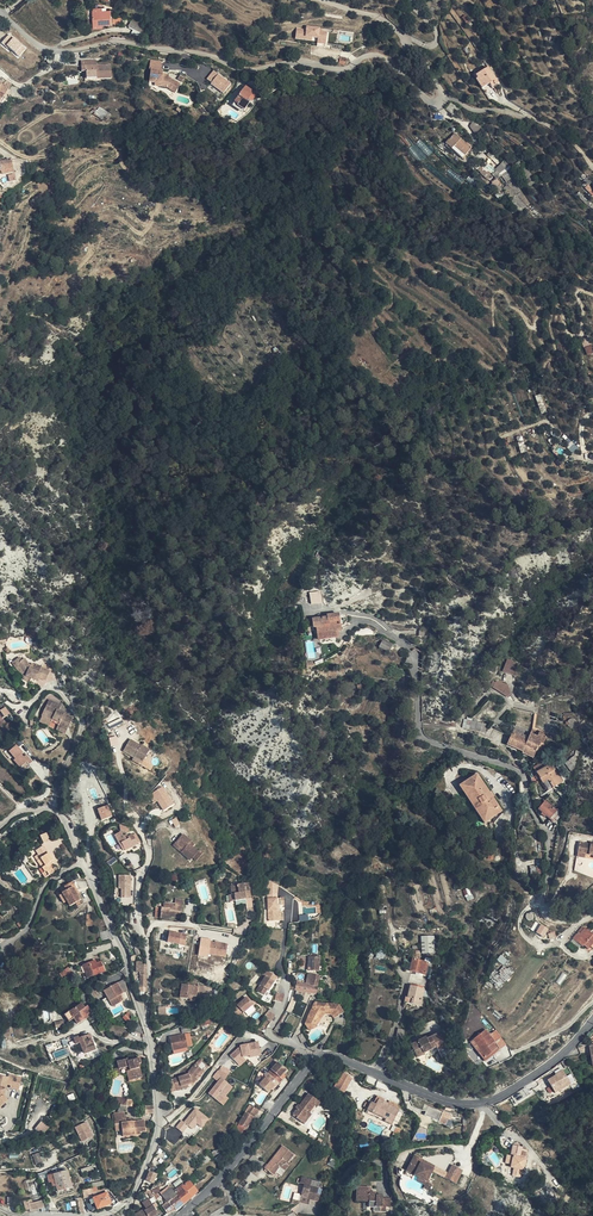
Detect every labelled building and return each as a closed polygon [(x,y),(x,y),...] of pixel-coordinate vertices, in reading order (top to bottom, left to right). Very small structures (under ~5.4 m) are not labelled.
[(94,24),(103,24),(112,23),(112,18),(111,10),(102,11),(93,11),(94,24)] [(142,34),(146,28),(132,21),(128,27),(142,34)] [(296,27),(295,38),(317,40),(317,45),(325,46),(327,31),(320,30),(321,26),(306,25),(306,28),(296,27)] [(8,48),(9,47),(18,56),(26,48),(9,32),(7,34),(9,35),(1,42),(8,48)] [(160,71),(161,69),(161,62),(151,61),(149,70),(151,70),(149,83),(155,84),(154,87),(161,88),(161,85),(168,86),(173,89),(177,83),(169,77),(163,77),(163,74),(164,71),(160,71)] [(86,80),(111,79),(111,65),(97,66),(97,63),(91,63),(91,62),(82,62),(82,72),(86,72),(86,80)] [(478,79),(484,88),(489,84),(492,82),(495,86),(499,84),(488,68),(476,76),(478,79)] [(4,84),(3,86),(8,89),(9,90),(12,85),(6,81),(4,84)] [(234,87),(228,82),(225,85),(228,88),(225,91),(228,94),(234,87)] [(161,85),(161,88),(168,88),(175,93),(180,85),(177,83),(173,89),(168,86),(161,85)] [(1,100),(8,89),(3,86),(0,84),(0,100),(1,100)] [(245,87),(234,103),(237,106),(236,107),(243,111),(243,112),(249,103),(247,102),(253,93),(245,87)] [(237,106),(234,103),(231,107),(241,114),(243,111),(236,107),(237,106)] [(451,103),(446,110),(454,117),(459,109),(451,103)] [(108,119),(111,115),(100,108),(97,111),(94,109),(91,113),(102,120),(104,117),(108,119)] [(475,135),(480,127),(478,125),(475,123),(473,122),(470,127),(472,130),(475,135)] [(373,134),(376,132),(371,124),(368,126),(373,134)] [(465,156),(471,149),(455,134),(446,144),(450,148),(462,159),(465,156)] [(446,144),(442,148),(447,153),(450,148),(446,144)] [(1,171),(2,171),(13,168),(11,160),(1,163),(0,162),(0,171),(1,171)] [(519,213),(525,210),(524,208),(510,188),(515,183),(512,179),(515,177),(509,168),(510,166),(504,161),(502,163),(495,170),(496,171),(493,173),(504,188),(503,189),(512,202),(519,213)] [(532,186),(537,183),(526,164),(524,165),(517,169),(527,185),(530,183),(532,186)] [(487,179),(492,182),(496,179),(492,174),(481,167),(477,170),(487,179)] [(547,182),(552,194),(556,192),(551,180),(547,182)] [(524,208),(529,204),(515,183),(510,188),(524,208)] [(579,192),(576,195),(586,205),(592,210),(592,205),(589,202),(579,192)] [(532,216),(537,211),(530,204),(529,204),(524,208),(525,210),(528,214),(530,215),(531,215),(532,216)] [(545,414),(539,398),(534,400),(541,416),(545,414)] [(578,447),(568,438),(566,439),(564,442),(573,452),(578,447)] [(508,474),(512,472),(506,462),(502,464),(508,474)] [(311,605),(322,603),(320,591),(309,592),(311,605)] [(338,614),(326,616),(326,618),(312,620),(313,628),(316,628),(318,641),(337,638),(336,632),(340,631),(338,614)] [(35,632),(33,631),(32,633),(30,635),(27,638),(33,640),(35,632)] [(383,641),(379,648),(388,652),(391,646),(383,641)] [(18,665),(23,661),(20,658),(13,663),(25,681),(30,683),(31,680),(27,678),(18,665)] [(25,659),(23,661),(18,665),(27,678),(31,680),(30,683),(37,686),(40,679),(47,682),(51,673),(42,669),(36,667),(35,669),(31,667),(25,659)] [(515,662),(507,660),(503,670),(516,675),(515,662)] [(493,681),(491,685),(507,697),(510,695),(510,691),(509,687),(496,681),(496,683),(493,681)] [(59,713),(60,711),(62,707),(53,702),(50,708),(47,707),(42,717),(51,722),(53,719),(61,723),(60,726),(59,729),(67,733),(73,720),(66,716),(59,713)] [(12,722),(8,716),(3,720),(2,718),(0,720),(0,725),(1,726),(2,727),(6,724),(7,726),(12,722)] [(51,722),(42,717),(39,722),(49,727),(51,722)] [(485,733),(487,725),(476,722),(477,719),(467,717),(467,720),(464,720),(462,728),(485,733)] [(545,735),(538,732),(537,735),(542,737),(542,739),(530,734),(527,741),(512,734),(507,745),(521,751),(520,753),(532,759),(538,747),(539,747),(540,744),(543,745),(545,739),(544,739),(545,735)] [(134,757),(143,762),(149,751),(141,746),(141,747),(130,741),(123,753),(134,759),(134,757)] [(23,769),(33,761),(17,743),(7,751),(23,769)] [(140,766),(143,762),(134,757),(134,759),(132,761),(140,766)] [(575,767),(569,760),(564,765),(569,771),(575,767)] [(545,777),(548,781),(552,788),(562,782),(556,773),(555,774),(550,766),(544,770),(540,765),(533,769),(535,771),(529,776),(533,786),(540,779),(541,780),(545,777)] [(492,799),(489,794),(476,775),(459,787),(484,823),(501,812),(492,799)] [(210,798),(204,800),(208,809),(214,806),(210,798)] [(543,813),(546,816),(553,822),(561,812),(558,809),(556,811),(545,802),(539,810),(543,813)] [(107,803),(96,808),(105,827),(116,822),(107,803)] [(173,814),(170,809),(169,807),(164,810),(164,811),(160,813),(165,822),(167,821),(174,817),(176,816),(175,814),(173,814)] [(138,844),(133,836),(133,835),(128,837),(127,835),(123,837),(121,833),(115,836),(123,851),(124,850),(125,851),(134,846),(138,844)] [(590,833),(589,840),(588,843),(583,842),(572,840),(571,849),(578,850),(587,852),(586,854),(592,856),(592,834),(590,833)] [(46,834),(41,836),(45,844),(50,842),(46,834)] [(185,834),(179,843),(187,848),(185,851),(194,859),(201,849),(193,843),(190,840),(191,838),(185,834)] [(187,848),(179,843),(176,845),(185,851),(187,848)] [(45,872),(43,874),(46,878),(54,873),(48,865),(53,862),(43,847),(37,851),(39,855),(42,859),(38,861),(43,868),(45,872)] [(27,857),(22,861),(26,866),(31,863),(27,857)] [(546,866),(529,868),(531,877),(545,876),(546,866)] [(444,871),(439,873),(445,897),(451,896),(444,871)] [(131,897),(130,874),(118,874),(118,888),(121,888),(121,897),(131,897)] [(75,892),(77,891),(73,883),(65,888),(67,892),(62,895),(67,902),(70,907),(80,901),(78,897),(75,892)] [(236,901),(246,900),(250,899),(248,884),(230,886),(231,895),(234,895),(235,901),(236,901)] [(469,888),(463,891),(469,902),(474,899),(469,888)] [(184,900),(175,899),(175,905),(164,904),(163,909),(156,908),(155,918),(169,919),(169,918),(180,919),(181,913),(183,913),(184,900)] [(267,901),(269,922),(272,922),(273,923),(278,922),(277,913),(276,906),(284,906),(284,899),(277,900),(267,901)] [(308,908),(300,907),(299,917),(308,917),(308,909),(308,908)] [(539,924),(536,934),(545,936),(548,927),(539,924)] [(583,945),(592,935),(584,929),(580,934),(578,933),(568,946),(575,952),(581,945),(582,947),(583,945)] [(169,930),(167,942),(185,945),(187,934),(169,930)] [(592,935),(583,945),(588,949),(590,946),(592,948),(592,936),(592,935)] [(200,937),(198,954),(226,957),(227,943),(210,941),(210,938),(200,937)] [(435,949),(434,940),(434,938),(422,939),(422,950),(423,954),(435,953),(435,952),(435,949)] [(133,949),(127,951),(130,958),(136,955),(133,949)] [(319,958),(309,957),(308,971),(318,971),(319,958)] [(428,964),(413,960),(412,965),(427,969),(428,964)] [(95,961),(83,966),(88,978),(105,972),(101,963),(97,964),(95,961)] [(141,963),(136,962),(136,973),(139,973),(139,993),(145,993),(146,992),(146,966),(141,965),(141,963)] [(412,965),(410,971),(416,972),(423,974),(426,975),(427,969),(412,965)] [(68,969),(61,975),(64,978),(71,973),(68,969)] [(501,980),(509,979),(509,974),(511,974),(511,969),(500,970),(501,980)] [(561,985),(567,975),(562,972),(556,982),(561,985)] [(319,976),(309,974),(307,985),(308,985),(316,987),(319,976)] [(274,981),(265,976),(260,985),(262,986),(259,991),(265,994),(268,989),(269,990),(274,981)] [(308,985),(307,985),(298,982),(296,990),(307,993),(308,985)] [(124,1001),(121,995),(120,993),(122,991),(118,984),(104,992),(108,998),(109,997),(114,1006),(124,1001)] [(181,998),(189,999),(189,995),(196,996),(197,987),(183,985),(181,998)] [(316,987),(308,985),(307,993),(315,995),(316,987)] [(411,988),(408,998),(412,999),(414,1000),(416,989),(411,988)] [(424,991),(416,989),(414,1000),(412,999),(411,1003),(420,1006),(424,991)] [(277,993),(275,1000),(282,1002),(284,995),(277,993)] [(108,1010),(113,1007),(108,998),(103,1001),(108,1010)] [(247,998),(237,1006),(243,1013),(253,1006),(247,998)] [(327,1004),(315,1003),(305,1025),(308,1025),(310,1030),(316,1027),(316,1025),(323,1015),(330,1015),(332,1017),(332,1016),(334,1019),(343,1013),(339,1007),(338,1006),(327,1005),(327,1004)] [(84,1009),(81,1004),(64,1016),(69,1022),(73,1018),(77,1024),(91,1013),(87,1007),(84,1009)] [(275,1015),(268,1011),(263,1018),(270,1023),(275,1015)] [(128,1014),(124,1018),(129,1022),(132,1018),(128,1014)] [(209,1017),(199,1020),(201,1026),(211,1022),(209,1017)] [(53,1023),(55,1029),(63,1026),(64,1026),(61,1020),(53,1023)] [(284,1024),(279,1022),(274,1030),(278,1033),(284,1024)] [(397,1037),(403,1038),(405,1031),(399,1030),(397,1037)] [(494,1041),(490,1036),(486,1031),(470,1043),(485,1061),(498,1051),(491,1042),(494,1041)] [(495,1031),(490,1036),(494,1041),(495,1043),(500,1038),(495,1031)] [(303,1043),(308,1040),(304,1033),(303,1033),(299,1036),(303,1043)] [(171,1038),(173,1050),(186,1047),(183,1035),(171,1038)] [(78,1037),(74,1038),(76,1045),(80,1043),(84,1054),(95,1050),(93,1043),(92,1043),(90,1040),(86,1042),(84,1036),(78,1039),(78,1037)] [(427,1040),(426,1038),(411,1045),(417,1058),(424,1055),(423,1054),(436,1047),(431,1037),(429,1038),(427,1040)] [(506,1046),(500,1038),(495,1043),(501,1050),(506,1046)] [(56,1062),(45,1058),(43,1063),(54,1067),(56,1062)] [(128,1061),(127,1059),(117,1061),(119,1068),(120,1073),(127,1071),(130,1070),(132,1080),(142,1077),(138,1064),(141,1063),(139,1058),(133,1059),(128,1061)] [(188,1074),(173,1079),(177,1090),(177,1091),(189,1087),(188,1084),(191,1083),(193,1084),(196,1079),(195,1078),(198,1074),(201,1070),(197,1067),(202,1061),(199,1059),(188,1073),(188,1074)] [(275,1086),(276,1087),(283,1080),(280,1078),(283,1075),(287,1070),(278,1062),(271,1069),(273,1071),(271,1075),(269,1074),(259,1085),(269,1093),(273,1089),(275,1086)] [(571,1085),(567,1079),(564,1073),(563,1071),(566,1069),(564,1065),(554,1071),(557,1076),(548,1081),(552,1087),(554,1092),(556,1094),(571,1085)] [(344,1072),(336,1086),(345,1092),(353,1078),(344,1072)] [(8,1073),(7,1076),(0,1074),(0,1105),(7,1098),(3,1094),(3,1093),(6,1083),(10,1084),(9,1086),(18,1088),(21,1076),(8,1073)] [(234,1081),(227,1076),(223,1081),(231,1086),(234,1081)] [(173,1079),(168,1081),(171,1093),(177,1090),(173,1079)] [(223,1081),(221,1079),(208,1094),(220,1103),(225,1097),(232,1087),(231,1086),(223,1081)] [(309,1113),(315,1105),(318,1101),(308,1094),(299,1106),(300,1106),(297,1109),(293,1114),(298,1117),(297,1119),(302,1123),(309,1113)] [(386,1119),(385,1122),(392,1125),(399,1108),(392,1105),(384,1102),(379,1099),(376,1105),(371,1103),(367,1111),(386,1119)] [(249,1105),(241,1119),(239,1123),(237,1126),(243,1130),(246,1127),(247,1128),(258,1110),(249,1105)] [(443,1113),(429,1107),(425,1116),(446,1125),(448,1120),(450,1121),(452,1116),(443,1112),(443,1113)] [(181,1120),(176,1127),(183,1133),(189,1126),(192,1129),(197,1123),(202,1128),(209,1119),(196,1108),(184,1122),(181,1120)] [(366,1113),(385,1122),(386,1119),(367,1111),(366,1113)] [(144,1121),(131,1122),(125,1123),(125,1120),(124,1113),(114,1114),(115,1124),(121,1123),(122,1136),(136,1135),(140,1134),(140,1132),(145,1131),(144,1121)] [(311,1115),(309,1113),(302,1123),(304,1124),(311,1115)] [(41,1121),(35,1129),(42,1135),(49,1127),(41,1121)] [(91,1136),(85,1122),(74,1128),(80,1141),(91,1136)] [(282,1169),(288,1162),(294,1155),(282,1146),(265,1168),(265,1169),(265,1170),(268,1173),(269,1172),(273,1175),(276,1172),(276,1171),(272,1168),(275,1164),(282,1169)] [(514,1168),(514,1174),(521,1175),(522,1170),(524,1170),(526,1160),(521,1159),(523,1148),(513,1146),(511,1157),(508,1156),(507,1164),(512,1165),(512,1168),(514,1168)] [(39,1153),(33,1155),(37,1165),(43,1163),(39,1153)] [(417,1177),(426,1182),(431,1172),(434,1166),(431,1164),(427,1165),(427,1162),(416,1157),(412,1158),(405,1171),(413,1175),(417,1177)] [(291,1164),(288,1162),(282,1169),(275,1164),(272,1168),(276,1171),(276,1172),(281,1176),(291,1164)] [(447,1173),(444,1178),(452,1183),(459,1169),(451,1165),(447,1173)] [(434,1166),(431,1172),(444,1178),(447,1173),(434,1166)] [(67,1171),(48,1177),(49,1182),(52,1181),(53,1186),(56,1185),(58,1191),(71,1187),(67,1171)] [(156,1175),(150,1172),(146,1181),(152,1183),(156,1175)] [(248,1182),(253,1186),(258,1180),(248,1173),(244,1179),(248,1182)] [(425,1187),(429,1189),(431,1184),(426,1182),(417,1177),(415,1181),(422,1184),(421,1185),(422,1185),(423,1186),(425,1187)] [(309,1199),(309,1200),(318,1201),(319,1194),(317,1194),(319,1184),(301,1179),(300,1184),(304,1185),(301,1196),(310,1198),(309,1199)] [(192,1197),(194,1194),(189,1188),(189,1187),(188,1186),(188,1185),(188,1184),(189,1181),(184,1185),(182,1186),(184,1189),(177,1195),(174,1197),(180,1206),(184,1203),(192,1197)] [(189,1188),(194,1194),(197,1192),(189,1181),(188,1184),(188,1185),(188,1186),(189,1187),(189,1188)] [(250,1190),(253,1186),(248,1182),(245,1186),(250,1190)] [(182,1186),(184,1185),(183,1184),(174,1191),(177,1195),(184,1189),(182,1186)] [(176,1209),(180,1206),(174,1197),(177,1195),(174,1191),(170,1186),(160,1193),(167,1202),(162,1206),(168,1214),(173,1211),(175,1210),(176,1209)] [(370,1188),(357,1187),(356,1201),(369,1202),(369,1207),(374,1208),(374,1211),(386,1212),(386,1207),(390,1207),(391,1199),(382,1198),(382,1196),(376,1195),(376,1193),(370,1193),(370,1188)] [(154,1197),(160,1196),(159,1188),(152,1189),(154,1197)] [(81,1191),(83,1198),(88,1197),(87,1194),(91,1193),(90,1190),(81,1191)] [(101,1196),(90,1200),(91,1204),(95,1203),(97,1208),(110,1204),(106,1194),(103,1196),(102,1194),(100,1194),(101,1196)] [(137,1215),(154,1215),(157,1214),(154,1208),(152,1205),(148,1200),(142,1203),(146,1208),(147,1210),(137,1215)] [(28,1204),(30,1212),(36,1210),(35,1206),(43,1205),(42,1201),(28,1204)]
